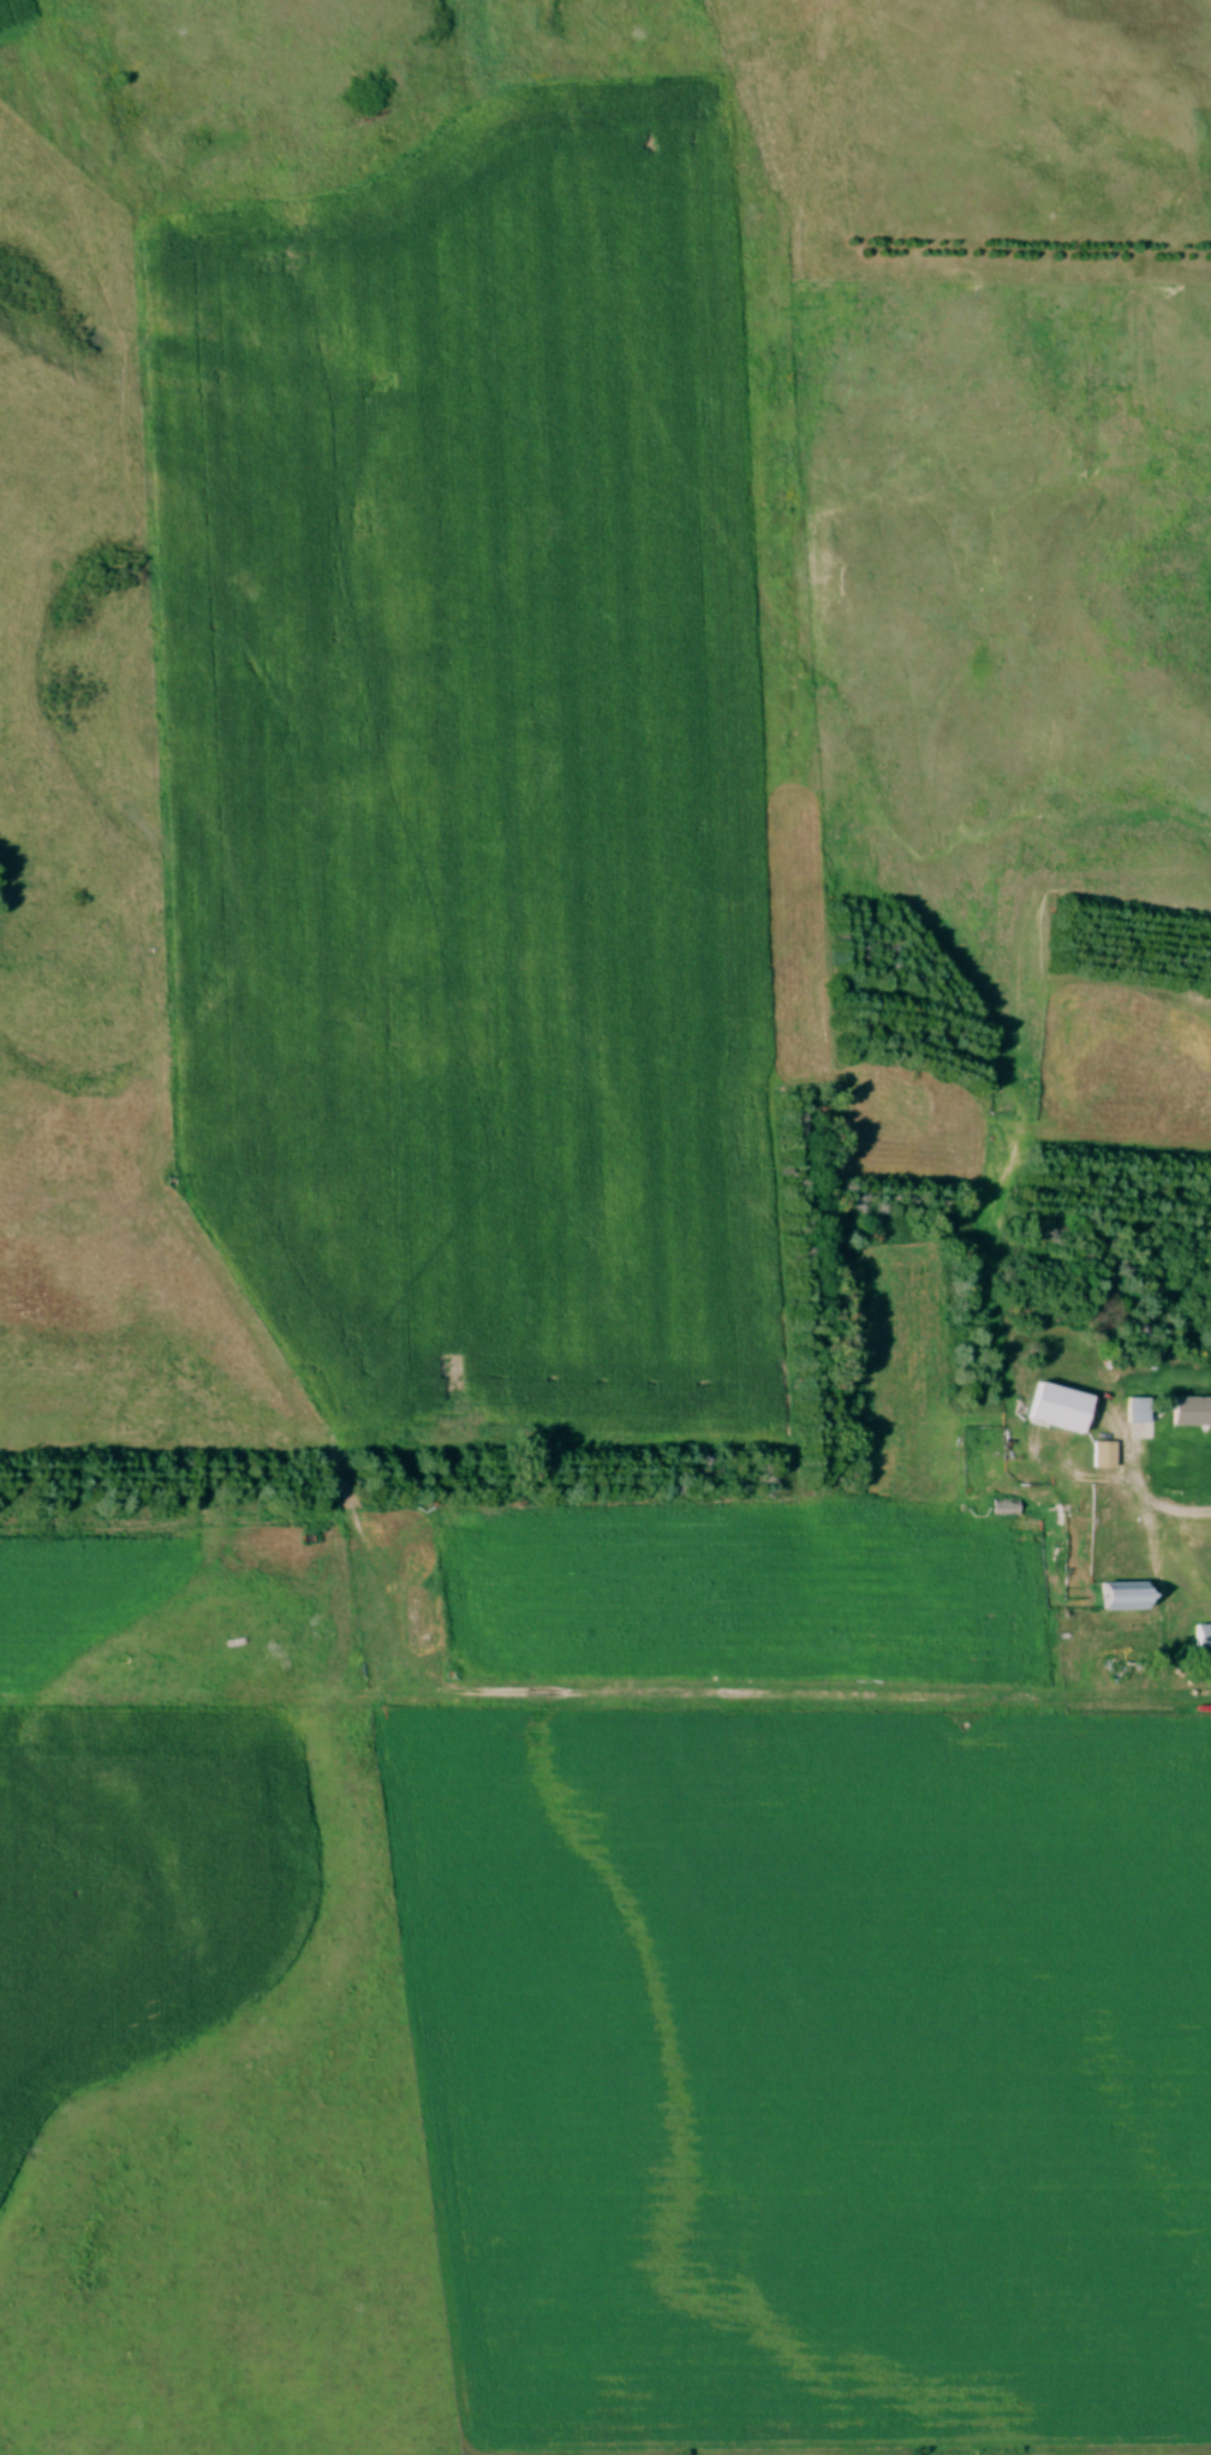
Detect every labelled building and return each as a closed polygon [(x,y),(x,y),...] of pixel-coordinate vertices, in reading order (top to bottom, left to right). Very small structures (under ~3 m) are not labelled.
[(1150,1427),(1150,1402),(1129,1402),(1129,1427),(1150,1427)] [(1116,1472),(1116,1446),(1096,1446),(1096,1472),(1116,1472)] [(1019,1518),(1017,1503),(995,1506),(996,1520),(1019,1518)] [(1149,1614),(1149,1586),(1105,1586),(1105,1614),(1149,1614)] [(1198,1629),(1198,1653),(1210,1653),(1210,1629),(1198,1629)]
